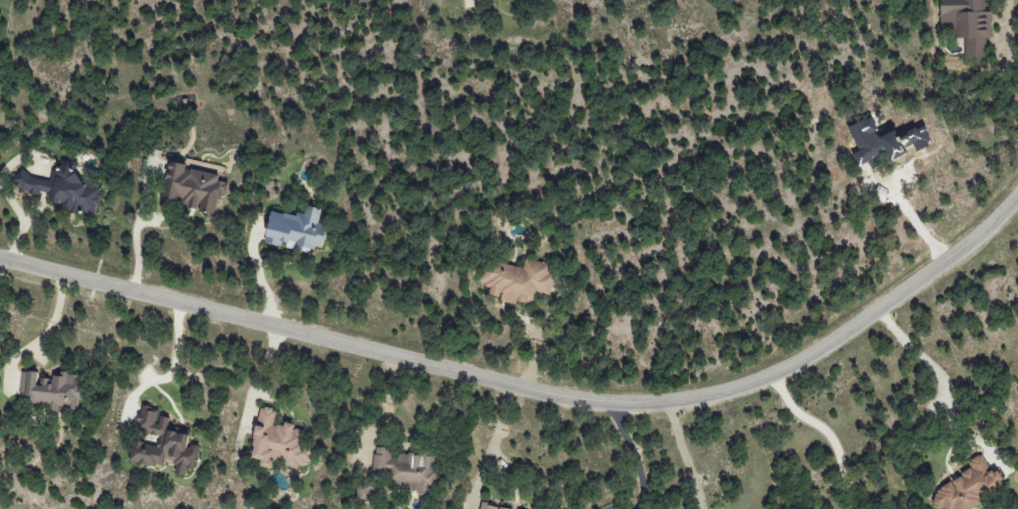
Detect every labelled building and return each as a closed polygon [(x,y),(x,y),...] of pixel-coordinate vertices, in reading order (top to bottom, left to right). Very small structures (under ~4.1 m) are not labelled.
[(985,39),(991,39),(990,11),(984,11),(984,0),(939,0),(939,23),(954,23),(955,38),(964,38),(964,57),(985,57),(985,39)] [(216,215),(223,182),(217,181),(218,175),(185,169),(186,165),(169,161),(161,200),(185,204),(184,209),(216,215)] [(59,170),(52,185),(19,170),(12,184),(45,199),(45,200),(77,214),(80,209),(92,214),(103,189),(59,170)] [(270,210),(263,243),(283,247),(283,249),(310,254),(312,247),(321,249),(326,226),(318,224),(321,209),(305,206),(303,217),(270,210)] [(494,262),(492,272),(481,270),(478,285),(490,287),(489,295),(500,297),(499,300),(535,306),(537,294),(550,296),(555,265),(524,260),(523,267),(494,262)] [(76,410),(77,401),(80,401),(82,378),(61,376),(61,377),(51,376),(51,380),(37,379),(37,373),(22,371),(19,404),(76,410)] [(135,432),(158,437),(156,446),(132,441),(128,461),(163,470),(165,459),(175,462),(172,475),(184,478),(186,468),(194,470),(199,447),(187,444),(190,431),(168,426),(170,418),(158,416),(159,410),(140,406),(135,432)] [(250,459),(260,461),(259,468),(271,470),(276,459),(292,468),(304,469),(311,455),(312,451),(302,447),(304,431),(301,430),(284,422),(282,427),(272,426),(273,419),(277,413),(270,409),(257,408),(250,459)] [(434,457),(393,453),(393,449),(374,447),(372,474),(390,475),(390,483),(408,485),(407,492),(431,494),(434,457)] [(1005,489),(995,470),(991,472),(981,454),(967,462),(972,471),(928,495),(935,508),(940,508),(943,507),(944,508),(968,508),(1005,489)]
